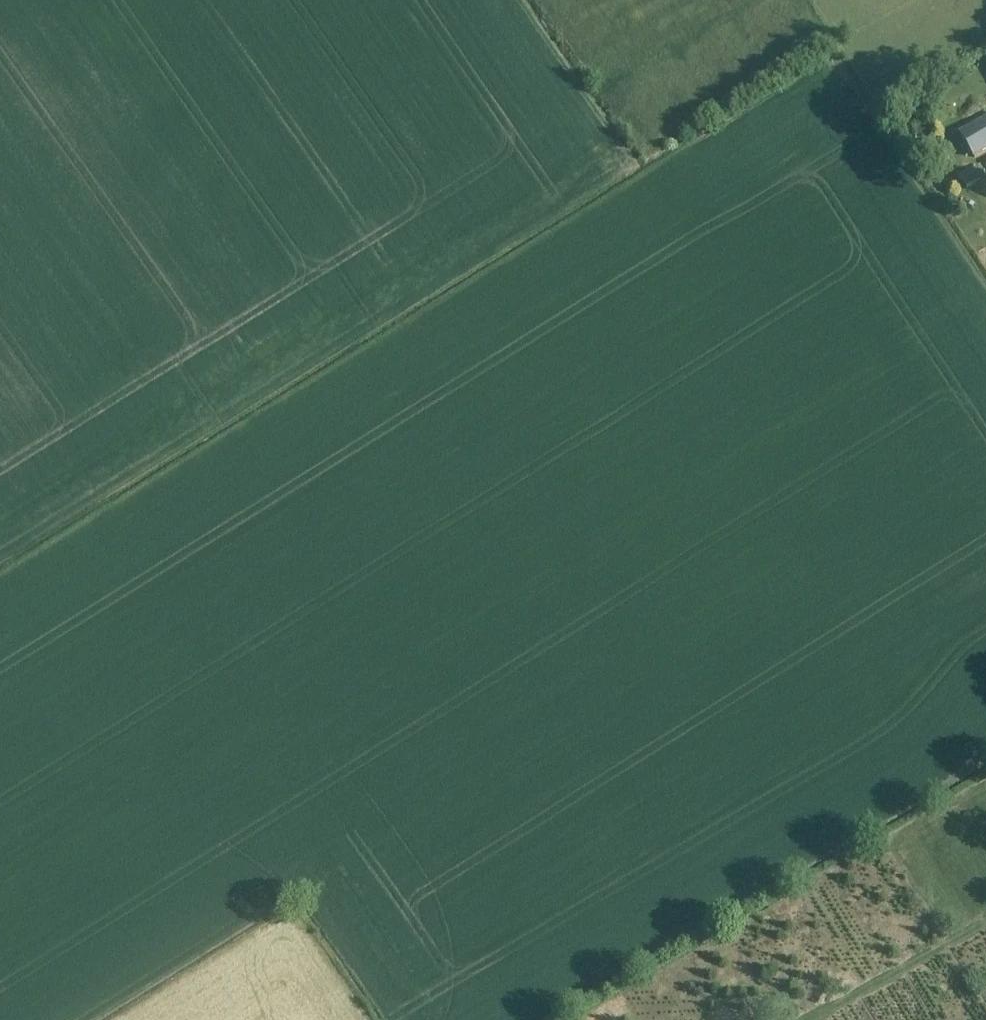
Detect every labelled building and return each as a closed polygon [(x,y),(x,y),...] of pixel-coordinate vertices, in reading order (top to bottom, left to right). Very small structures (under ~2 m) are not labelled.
[(985,152),(985,121),(961,135),(975,158),(985,152)] [(961,178),(967,190),(981,183),(975,171),(961,178)]
